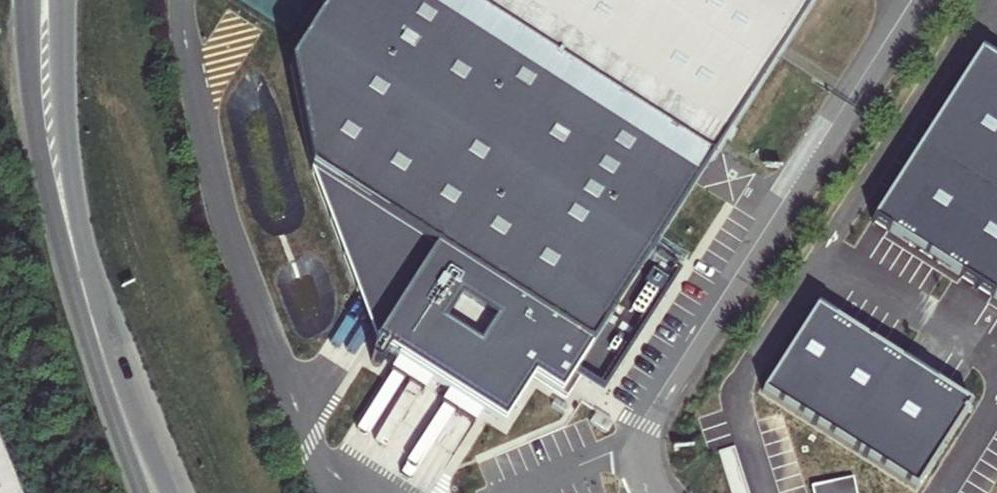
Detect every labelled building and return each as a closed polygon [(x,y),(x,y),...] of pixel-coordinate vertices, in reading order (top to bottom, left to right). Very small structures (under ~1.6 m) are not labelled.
[(712,161),(458,0),(337,0),(291,72),(310,173),(340,255),(376,340),(506,422),(534,378),(562,396),(575,375),(653,252),(712,161)] [(712,161),(814,0),(458,0),(712,161)] [(876,219),(996,298),(996,64),(983,55),(876,219)] [(682,270),(653,252),(575,375),(604,394),(682,270)] [(970,404),(819,308),(764,394),(915,490),(970,404)] [(0,437),(0,492),(23,492),(0,437)] [(813,492),(857,492),(854,478),(811,486),(813,492)]
